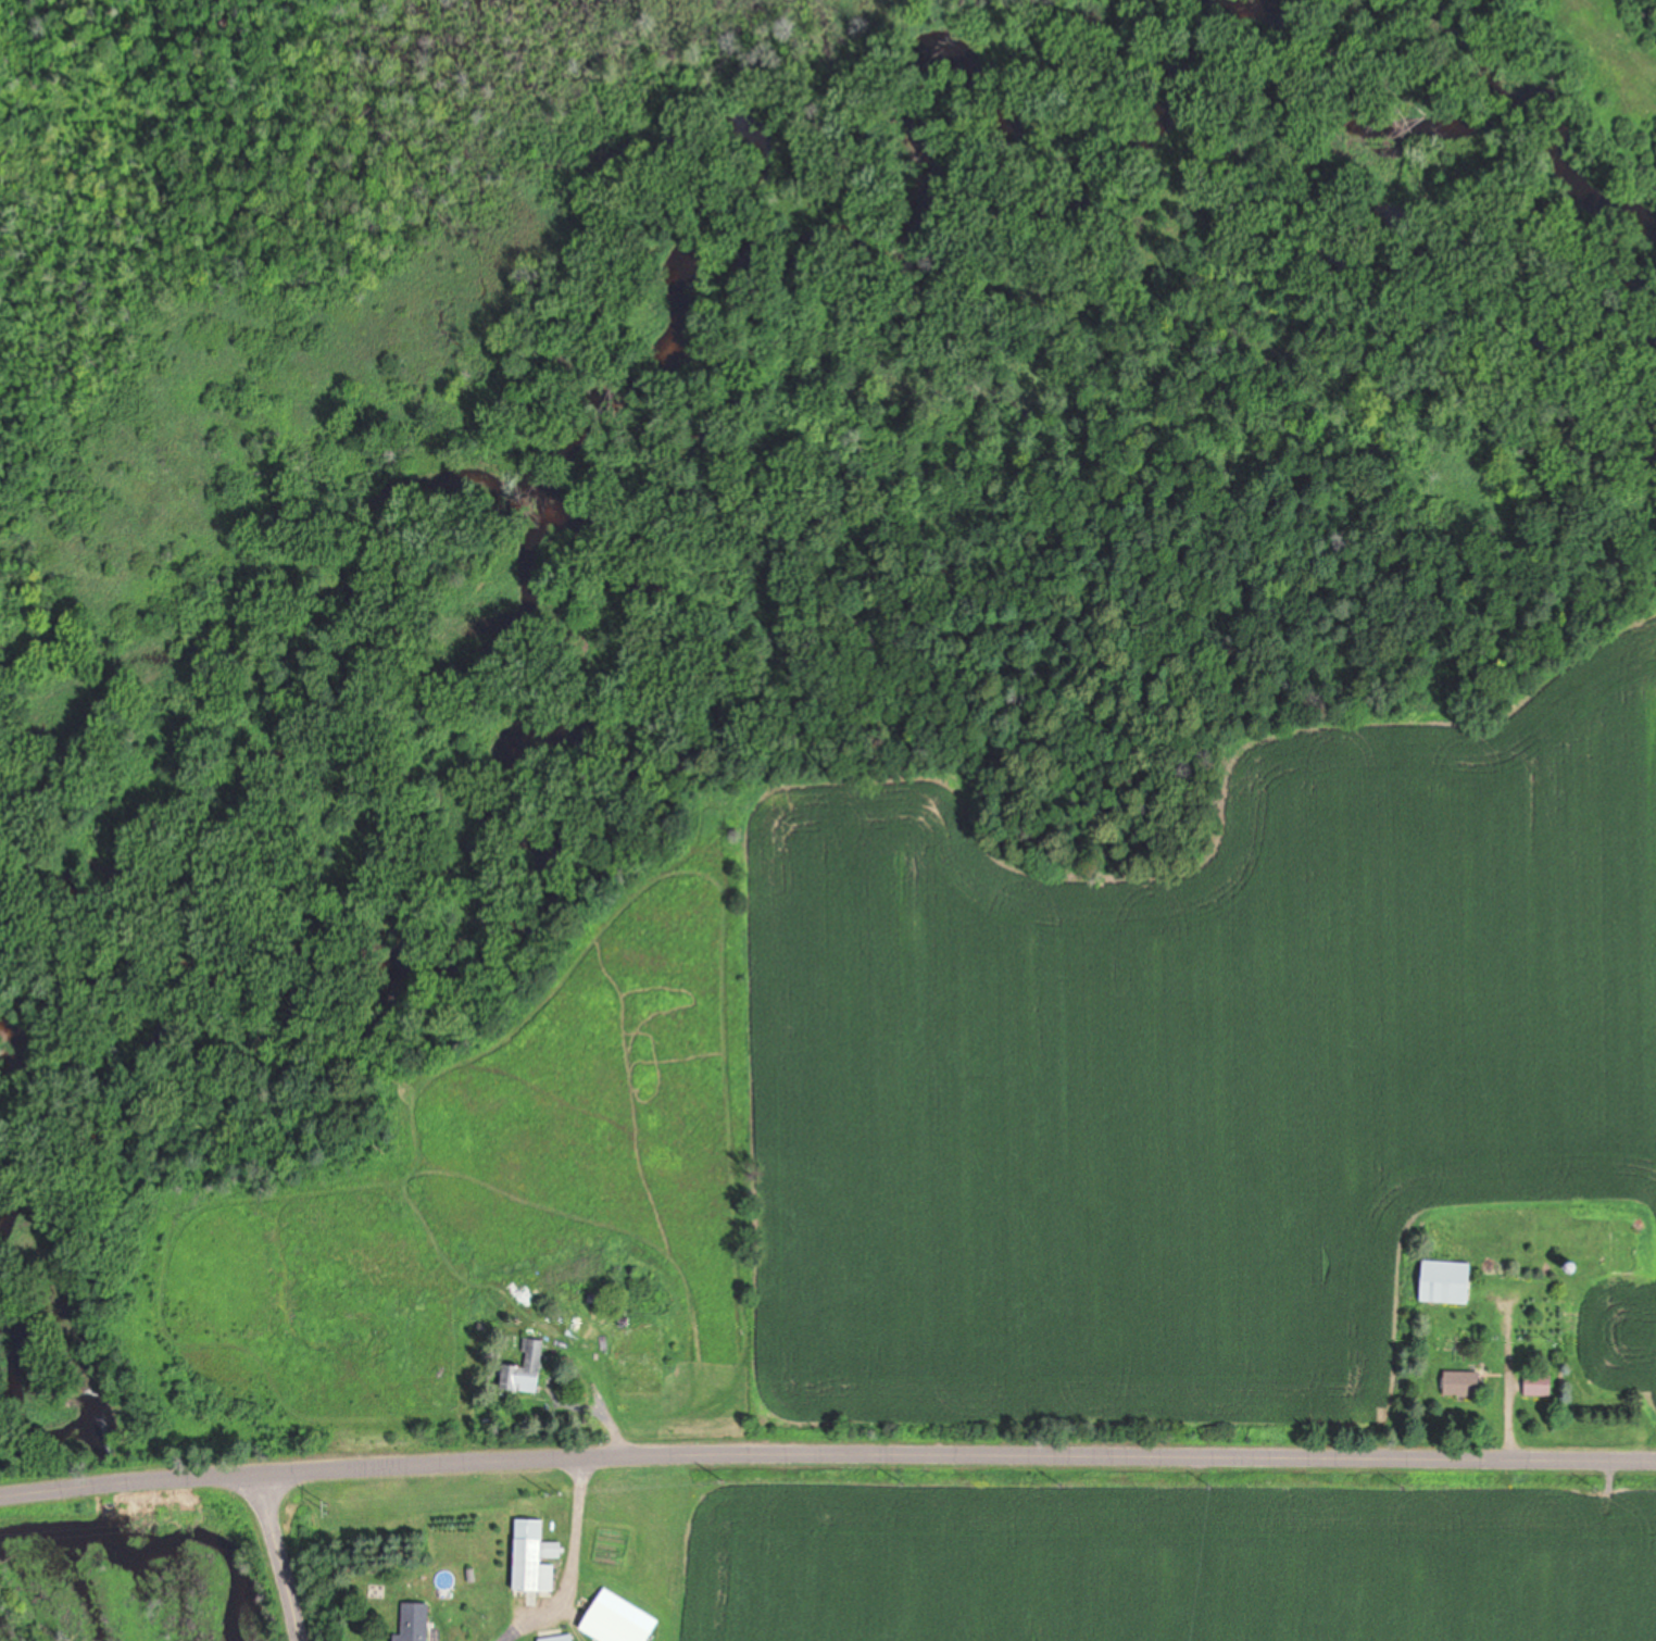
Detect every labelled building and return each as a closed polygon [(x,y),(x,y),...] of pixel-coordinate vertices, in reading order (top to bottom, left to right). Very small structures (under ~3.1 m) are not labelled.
[(1477,1260),(1429,1257),(1427,1299),(1475,1302),(1477,1260)] [(549,1336),(530,1335),(529,1362),(509,1361),(508,1387),(546,1389),(549,1336)] [(1486,1394),(1486,1369),(1449,1369),(1449,1394),(1486,1394)] [(1529,1394),(1557,1394),(1557,1371),(1529,1371),(1529,1394)] [(557,1588),(558,1563),(549,1562),(549,1555),(566,1556),(566,1539),(548,1539),(548,1517),(521,1516),(520,1587),(557,1588)] [(603,1598),(586,1628),(610,1640),(653,1640),(659,1631),(603,1598)] [(399,1640),(432,1640),(432,1600),(408,1599),(408,1631),(399,1631),(399,1640)] [(577,1631),(543,1637),(544,1640),(579,1640),(577,1631)]
